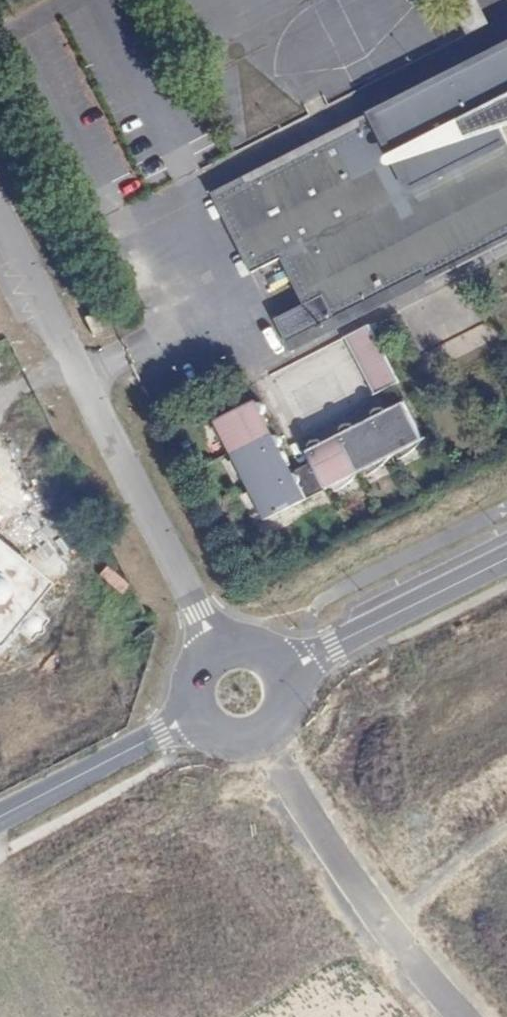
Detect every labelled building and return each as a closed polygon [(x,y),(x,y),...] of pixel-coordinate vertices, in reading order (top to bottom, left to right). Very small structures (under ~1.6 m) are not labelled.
[(358,119),(361,125),(364,123),(379,152),(460,113),(447,87),(474,74),(479,81),(502,71),(502,67),(506,64),(506,42),(358,119)] [(502,67),(502,71),(479,81),(474,74),(447,87),(460,113),(379,152),(364,123),(361,125),(246,180),(243,176),(216,189),(255,269),(283,256),(319,238),(323,246),(287,264),(296,282),(316,273),(326,294),(307,303),(279,316),(290,338),(427,271),(430,278),(506,240),(506,135),(498,118),(506,115),(506,64),(502,67)] [(319,238),(283,256),(287,264),(323,246),(319,238)] [(294,347),(430,278),(427,271),(290,338),(294,347)] [(316,273),(296,282),(307,303),(326,294),(316,273)] [(373,323),(347,336),(376,394),(401,381),(373,323)] [(277,430),(271,431),(263,415),(266,411),(266,407),(263,402),(256,403),(255,401),(221,420),(268,517),(425,437),(406,399),(387,409),(384,405),(378,405),(374,411),(375,414),(356,425),(352,421),(348,421),(343,425),(344,430),(324,440),(319,437),(314,438),(312,446),(310,448),(315,458),(293,470),(280,445),(283,440),(282,434),(277,430)] [(48,585),(0,546),(0,644),(48,585)] [(107,564),(96,572),(113,596),(124,588),(107,564)]
